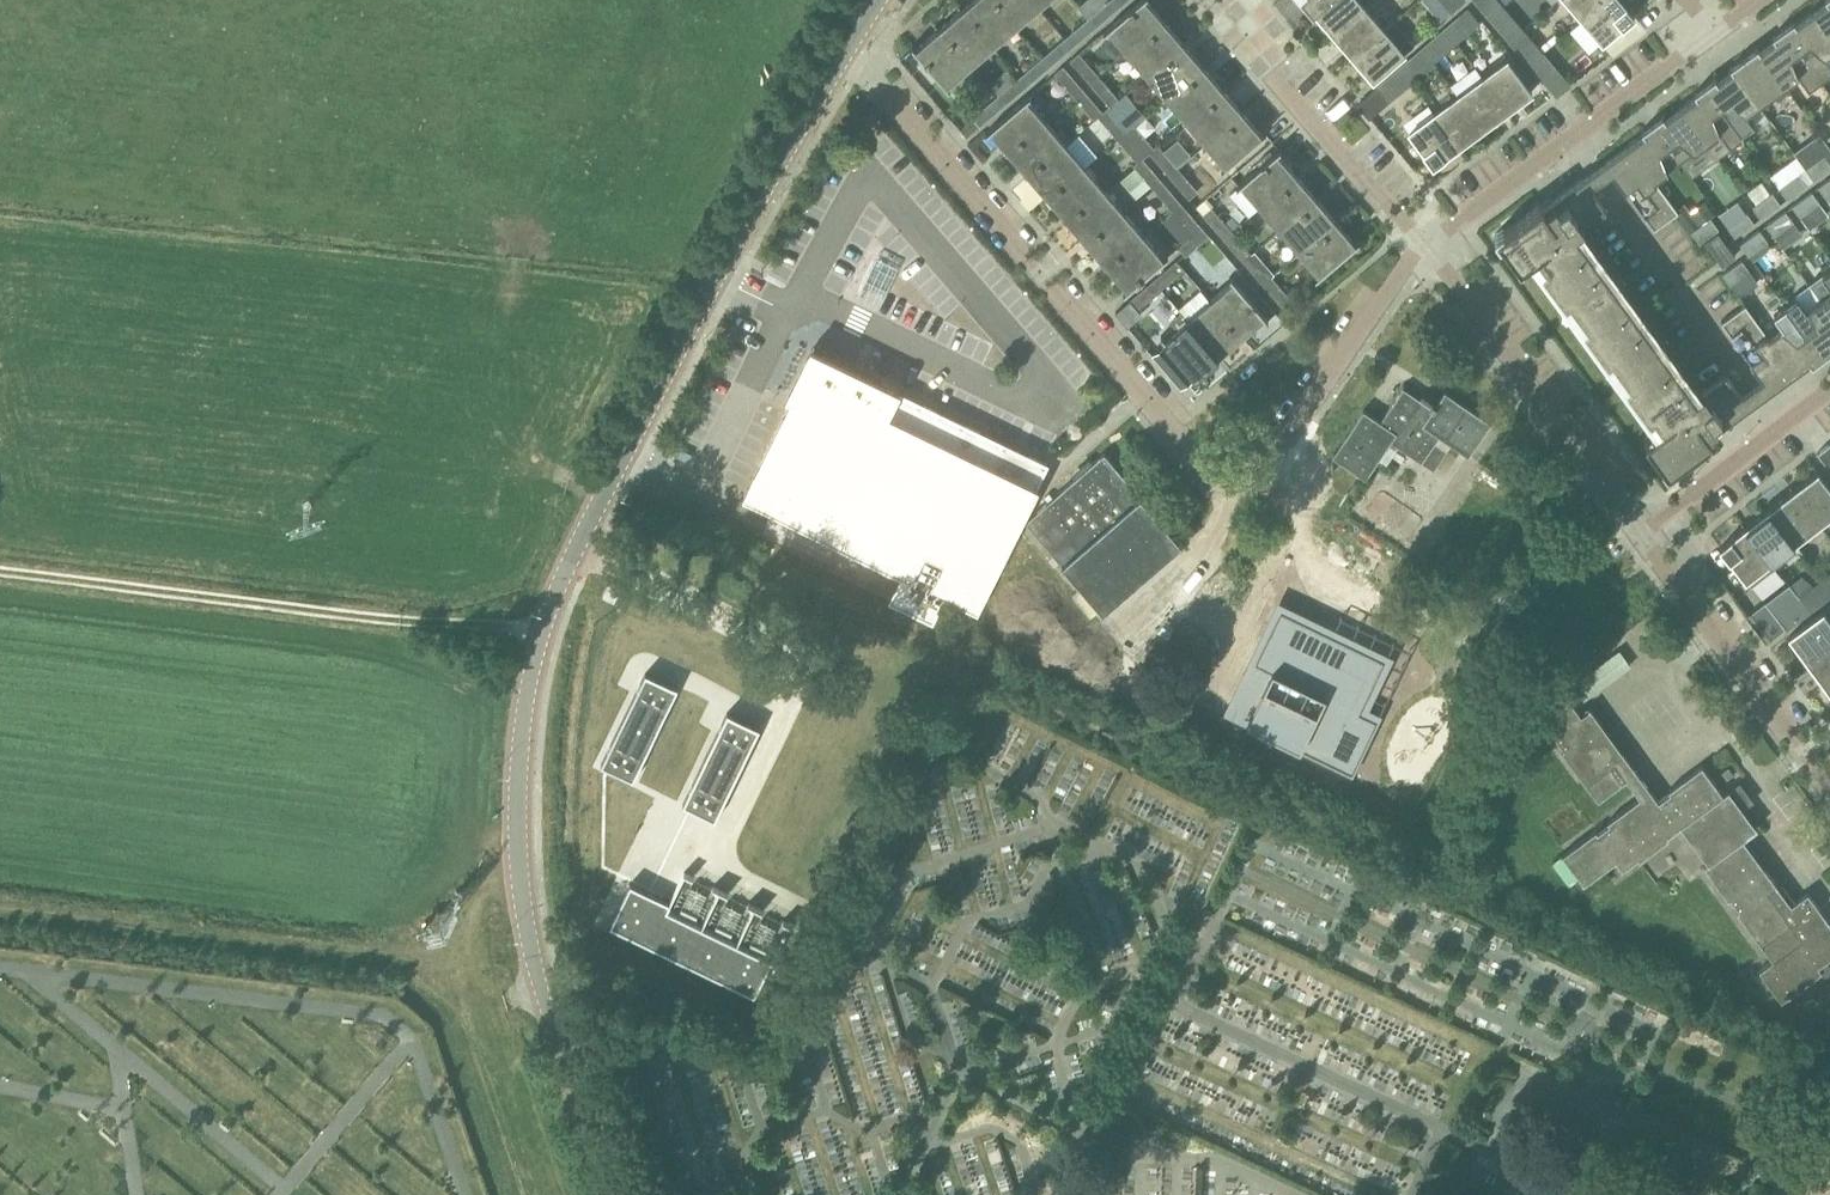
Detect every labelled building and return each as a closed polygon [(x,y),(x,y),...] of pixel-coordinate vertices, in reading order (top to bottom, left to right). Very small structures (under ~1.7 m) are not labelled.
[(1016,27),(994,0),(974,0),(963,9),(993,46),(1016,27)] [(1040,7),(1034,0),(994,0),(1016,27),(1040,7)] [(1089,18),(1096,27),(1119,8),(1113,0),(1110,0),(1089,18)] [(1165,21),(1147,0),(1141,0),(1109,28),(1129,51),(1165,21)] [(1325,0),(1307,0),(1315,9),(1325,0)] [(1367,4),(1363,0),(1325,0),(1315,9),(1335,32),(1367,4)] [(1453,12),(1467,0),(1443,0),(1453,12)] [(1506,6),(1505,4),(1510,0),(1476,0),(1491,18),(1506,6)] [(1605,0),(1569,0),(1584,18),(1605,0)] [(1584,18),(1604,41),(1636,14),(1623,0),(1605,0),(1584,18)] [(1829,37),(1829,0),(1828,0),(1812,12),(1829,37)] [(1354,55),(1386,27),(1367,4),(1335,32),(1354,55)] [(1511,41),(1525,29),(1506,6),(1491,18),(1511,41)] [(1458,40),(1459,42),(1482,22),(1470,8),(1447,27),(1458,40)] [(970,65),(993,46),(963,9),(939,29),(970,65)] [(1823,83),(1829,78),(1829,64),(1825,58),(1829,55),(1829,37),(1812,12),(1799,21),(1796,18),(1783,28),(1823,83)] [(1073,47),(1096,27),(1089,18),(1066,38),(1073,47)] [(1386,27),(1355,55),(1355,56),(1364,66),(1375,78),(1407,51),(1414,44),(1394,20),(1386,27)] [(1149,74),(1185,43),(1165,21),(1129,51),(1149,74)] [(1437,61),(1459,42),(1458,40),(1447,27),(1424,47),(1435,59),(1437,61)] [(1760,45),(1757,47),(1786,86),(1799,77),(1810,92),(1823,83),(1783,28),(1775,34),(1777,37),(1763,48),(1760,45)] [(946,85),(970,65),(939,29),(916,49),(946,85)] [(1530,64),(1545,52),(1525,29),(1511,41),(1530,64)] [(1050,67),(1073,47),(1066,38),(1043,58),(1050,67)] [(1169,97),(1205,66),(1185,43),(1149,74),(1169,97)] [(1414,81),(1437,61),(1435,59),(1424,47),(1402,66),(1414,81)] [(1735,68),(1733,69),(1760,105),(1775,95),(1778,100),(1790,91),(1786,86),(1757,47),(1733,65),(1735,68)] [(1092,83),(1101,76),(1080,52),(1072,59),(1092,83)] [(1545,52),(1530,64),(1550,87),(1557,96),(1570,87),(1573,85),(1545,52)] [(1486,75),(1509,108),(1534,90),(1510,57),(1486,75)] [(1027,86),(1050,67),(1043,58),(1020,78),(1027,86)] [(1076,96),(1084,88),(1065,65),(1056,73),(1076,96)] [(1189,120),(1224,89),(1205,66),(1169,97),(1189,120)] [(1402,66),(1359,103),(1371,117),(1414,81),(1402,66)] [(1705,85),(1745,139),(1758,130),(1747,115),(1760,105),(1733,69),(1720,78),(1718,76),(1705,85)] [(1462,77),(1452,85),(1459,95),(1461,93),(1485,125),(1509,108),(1486,75),(1469,87),(1462,77)] [(1101,76),(1092,83),(1111,105),(1120,97),(1101,76)] [(1004,106),(1027,86),(1020,78),(997,97),(1004,106)] [(1681,107),(1708,143),(1720,134),(1731,149),(1745,139),(1705,85),(1697,91),(1699,94),(1681,107)] [(1095,118),(1104,111),(1084,88),(1076,96),(1095,118)] [(1208,143),(1244,112),(1224,89),(1189,120),(1208,143)] [(1461,143),(1485,125),(1461,93),(1459,95),(1437,111),(1461,143)] [(974,117),(982,125),(1004,106),(997,97),(974,117)] [(1011,152),(1048,120),(1028,97),(991,129),(1011,152)] [(1111,105),(1108,108),(1127,131),(1135,123),(1117,102),(1121,98),(1120,97),(1111,105)] [(1653,123),(1681,162),(1708,143),(1681,107),(1668,116),(1666,114),(1653,123)] [(1119,138),(1127,131),(1108,108),(1104,111),(1095,118),(1096,119),(1100,116),(1119,138)] [(1436,161),(1461,143),(1437,111),(1412,129),(1436,161)] [(1244,112),(1208,143),(1229,166),(1264,135),(1244,112)] [(1048,120),(1011,152),(1031,175),(1068,142),(1048,120)] [(1127,131),(1128,132),(1147,153),(1155,146),(1137,125),(1135,123),(1127,131)] [(1646,132),(1629,145),(1679,213),(1656,181),(1681,162),(1653,123),(1644,129),(1646,132)] [(1127,131),(1119,138),(1138,161),(1147,153),(1128,132),(1127,131)] [(1165,150),(1178,165),(1191,153),(1178,139),(1165,150)] [(1050,197),(1088,165),(1068,142),(1031,175),(1050,197)] [(1147,153),(1148,155),(1151,152),(1171,175),(1180,168),(1178,165),(1165,150),(1160,144),(1156,147),(1155,146),(1147,153)] [(1629,145),(1605,162),(1629,194),(1655,230),(1678,213),(1679,213),(1629,145)] [(1262,206),(1298,175),(1278,152),(1242,183),(1262,206)] [(1135,165),(1154,187),(1163,179),(1145,158),(1148,155),(1147,153),(1138,161),(1139,161),(1135,165)] [(1814,180),(1829,169),(1829,161),(1825,154),(1806,168),(1814,180)] [(1531,260),(1656,432),(1646,439),(1669,470),(1712,438),(1710,435),(1758,401),(1772,391),(1748,358),(1736,367),(1704,390),(1586,226),(1618,202),(1629,194),(1605,162),(1594,170),(1544,207),(1542,204),(1498,235),(1521,267),(1531,260)] [(1088,165),(1050,197),(1070,220),(1107,188),(1088,165)] [(1171,175),(1191,198),(1200,191),(1198,189),(1180,168),(1171,175)] [(1779,187),(1788,199),(1807,185),(1799,173),(1779,187)] [(1282,229),(1318,198),(1298,175),(1262,206),(1282,229)] [(1163,179),(1154,187),(1174,210),(1183,202),(1163,179)] [(1829,197),(1829,179),(1819,187),(1828,199),(1829,197)] [(1090,243),(1127,210),(1107,188),(1070,220),(1090,243)] [(1753,206),(1762,218),(1782,204),(1773,192),(1753,206)] [(1802,218),(1821,204),(1812,192),(1793,206),(1802,218)] [(1302,252),(1338,220),(1318,198),(1282,229),(1302,252)] [(1194,234),(1203,226),(1183,202),(1174,210),(1194,234)] [(1213,206),(1205,214),(1226,238),(1234,231),(1213,206)] [(1110,265),(1147,233),(1127,210),(1090,243),(1110,265)] [(1775,237),(1795,223),(1786,211),(1767,225),(1775,237)] [(1735,237),(1755,223),(1748,213),(1728,227),(1735,237)] [(1709,218),(1691,231),(1699,242),(1717,230),(1709,218)] [(1338,220),(1302,252),(1323,275),(1359,243),(1338,220)] [(1203,226),(1194,234),(1180,247),(1187,255),(1211,235),(1203,226)] [(1760,230),(1741,244),(1749,256),(1769,242),(1760,230)] [(1234,231),(1226,238),(1245,261),(1254,254),(1234,231)] [(1147,233),(1110,265),(1130,288),(1167,256),(1147,233)] [(1707,243),(1721,264),(1734,256),(1719,235),(1707,243)] [(1265,284),(1274,277),(1254,254),(1245,261),(1265,284)] [(1155,279),(1163,288),(1186,268),(1178,260),(1155,279)] [(1729,285),(1748,271),(1741,260),(1721,274),(1729,285)] [(1810,284),(1821,299),(1829,311),(1829,270),(1823,275),(1810,284)] [(1210,297),(1243,335),(1266,315),(1233,277),(1210,297)] [(1265,284),(1285,307),(1293,299),(1274,277),(1265,284)] [(1139,308),(1163,288),(1155,279),(1131,300),(1139,308)] [(1220,355),(1243,335),(1210,297),(1187,317),(1220,355)] [(1787,306),(1795,318),(1824,357),(1829,353),(1829,311),(1821,299),(1806,310),(1798,298),(1787,306)] [(1782,327),(1770,336),(1796,373),(1811,362),(1813,365),(1824,357),(1795,318),(1787,306),(1784,303),(1771,312),(1782,327)] [(1748,358),(1772,391),(1796,373),(1746,304),(1721,322),(1748,358)] [(1175,327),(1164,337),(1168,341),(1196,374),(1220,355),(1187,317),(1182,311),(1170,321),(1175,327)] [(1196,374),(1168,341),(1155,351),(1152,354),(1181,387),(1185,384),(1196,374)] [(749,492),(746,498),(911,578),(910,580),(899,602),(898,604),(933,621),(942,603),(945,596),(946,594),(978,609),(990,584),(1050,613),(1109,492),(1048,463),(1045,461),(1040,459),(899,391),(900,390),(882,382),(882,383),(817,352),(794,400),(793,400),(789,410),(783,422),(777,433),(771,445),(765,458),(760,470),(754,481),(749,492)] [(1483,424),(1434,392),(1426,405),(1396,385),(1377,415),(1359,403),(1326,455),(1358,475),(1380,441),(1432,475),(1449,448),(1462,457),(1483,424)] [(1817,453),(1829,470),(1829,443),(1817,453)] [(1829,516),(1829,485),(1819,471),(1795,490),(1821,523),(1829,516)] [(1797,542),(1821,523),(1795,490),(1771,508),(1797,542)] [(1773,560),(1797,542),(1771,508),(1747,526),(1773,560)] [(1749,579),(1773,560),(1747,526),(1723,545),(1749,579)] [(1829,597),(1829,586),(1824,577),(1800,596),(1812,611),(1829,597)] [(1787,629),(1812,611),(1800,596),(1775,614),(1786,628),(1787,629)] [(1753,612),(1773,638),(1786,628),(1775,614),(1766,602),(1753,612)] [(1240,694),(1230,713),(1353,772),(1382,714),(1380,713),(1377,719),(1361,712),(1387,659),(1281,608),(1255,661),(1273,670),(1257,703),(1240,694)] [(1829,645),(1829,618),(1825,611),(1791,636),(1809,660),(1829,645)] [(663,632),(646,666),(702,692),(718,658),(663,632)] [(1829,683),(1829,645),(1809,660),(1827,685),(1829,683)] [(634,780),(678,688),(646,672),(602,765),(634,780)] [(1530,704),(1530,705),(1535,712),(1587,783),(1599,800),(1627,779),(1640,797),(1563,853),(1584,883),(1614,861),(1620,869),(1637,857),(1640,860),(1670,838),(1668,835),(1682,825),(1710,863),(1706,866),(1764,945),(1775,960),(1760,971),(1782,1002),(1823,972),(1825,976),(1826,975),(1829,981),(1829,963),(1828,961),(1829,960),(1829,919),(1810,891),(1797,901),(1783,882),(1779,885),(1748,843),(1745,838),(1756,829),(1742,810),(1750,805),(1755,801),(1741,782),(1728,791),(1728,790),(1723,794),(1702,765),(1656,798),(1631,764),(1593,712),(1593,711),(1590,706),(1582,712),(1581,713),(1580,712),(1564,690),(1559,683),(1544,694),(1530,704)] [(760,728),(761,728),(728,712),(683,803),(716,820),(760,728)] [(781,949),(794,920),(686,871),(672,901),(630,882),(611,924),(762,991),(781,949)] [(212,1171),(222,1194),(230,1194),(232,1194),(221,1167),(212,1171)]
